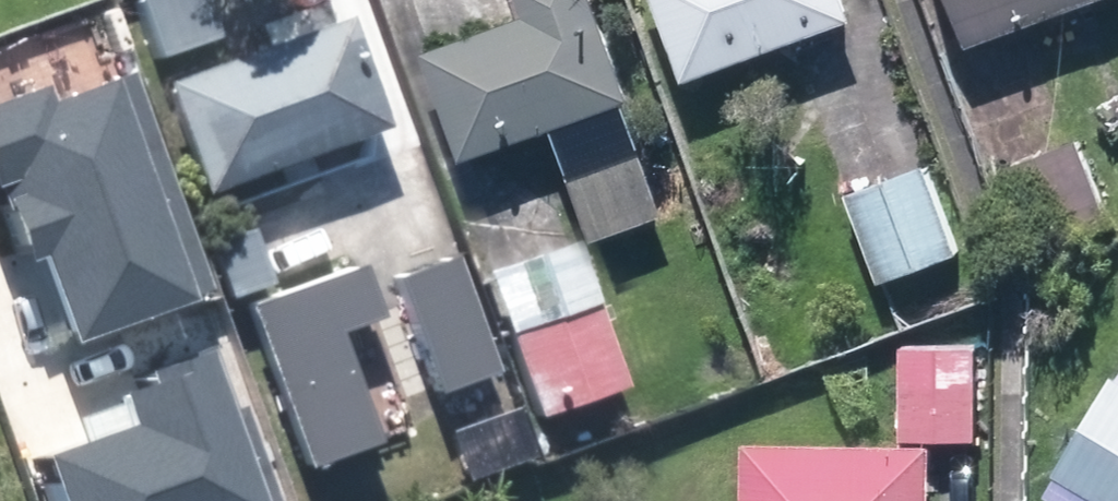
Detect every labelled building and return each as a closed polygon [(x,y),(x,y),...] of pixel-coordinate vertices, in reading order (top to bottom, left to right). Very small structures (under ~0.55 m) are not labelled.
[(437,40),(478,155),(568,123),(608,234),(719,195),(699,137),(729,126),(712,77),(674,91),(685,123),(658,132),(612,0),(535,0),(537,5),(437,40)] [(699,73),(868,13),(864,0),(673,0),(699,73)] [(950,49),(1084,0),(932,0),(950,49)] [(355,13),(169,78),(208,191),(394,127),(355,13)] [(0,83),(0,143),(66,310),(203,256),(123,56),(74,75),(67,56),(0,83)] [(1102,227),(1071,144),(997,171),(1027,254),(1102,227)] [(921,168),(838,197),(869,286),(952,256),(921,168)] [(509,330),(602,295),(570,211),(478,246),(509,330)] [(367,251),(250,300),(320,470),(392,441),(346,328),(378,314),(419,415),(505,380),(451,250),(379,280),(367,251)] [(602,295),(509,330),(541,414),(633,380),(602,295)] [(276,475),(213,317),(133,349),(149,388),(43,430),(71,500),(210,500),(276,475)] [(758,430),(755,500),(949,500),(952,437),(992,439),(996,341),(910,337),(905,436),(758,430)] [(1101,377),(1042,476),(1085,500),(1117,500),(1117,387),(1101,377)]
